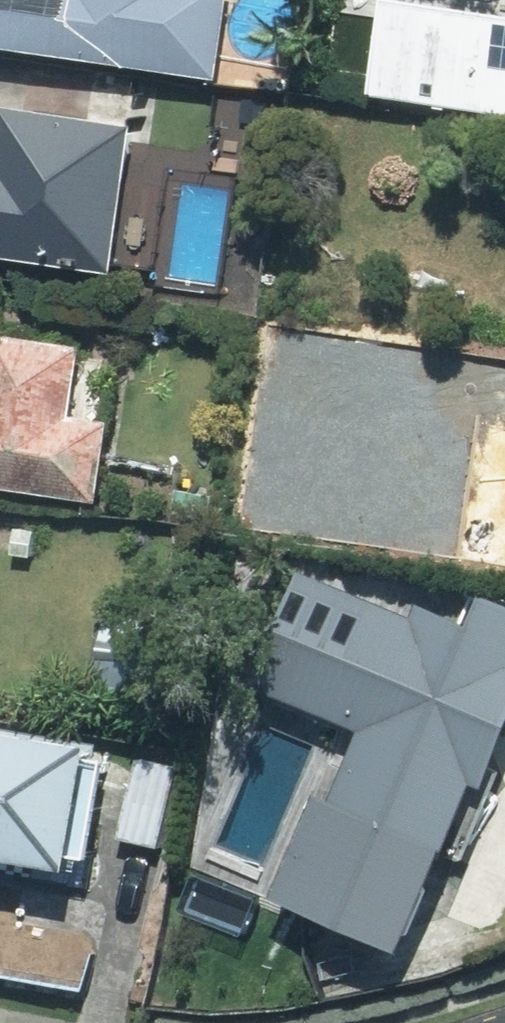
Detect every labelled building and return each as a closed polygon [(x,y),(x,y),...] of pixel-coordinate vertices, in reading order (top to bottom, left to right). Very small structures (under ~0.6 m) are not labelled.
[(210,80),(222,0),(0,0),(0,49),(210,80)] [(378,1),(364,96),(504,116),(504,19),(378,1)] [(105,271),(126,127),(0,109),(0,255),(105,271)] [(90,501),(102,423),(67,418),(78,347),(0,335),(0,487),(90,501)] [(411,527),(435,371),(295,350),(271,506),(411,527)] [(502,429),(482,549),(504,553),(504,430),(502,429)] [(267,897),(389,949),(463,777),(477,783),(504,719),(504,614),(477,602),(465,631),(416,611),(412,622),(295,572),(248,683),(359,730),(327,807),(309,799),(267,897)] [(211,610),(108,598),(97,690),(200,702),(211,610)] [(0,729),(0,873),(81,886),(103,745),(0,729)] [(135,759),(116,837),(154,847),(174,769),(135,759)]
